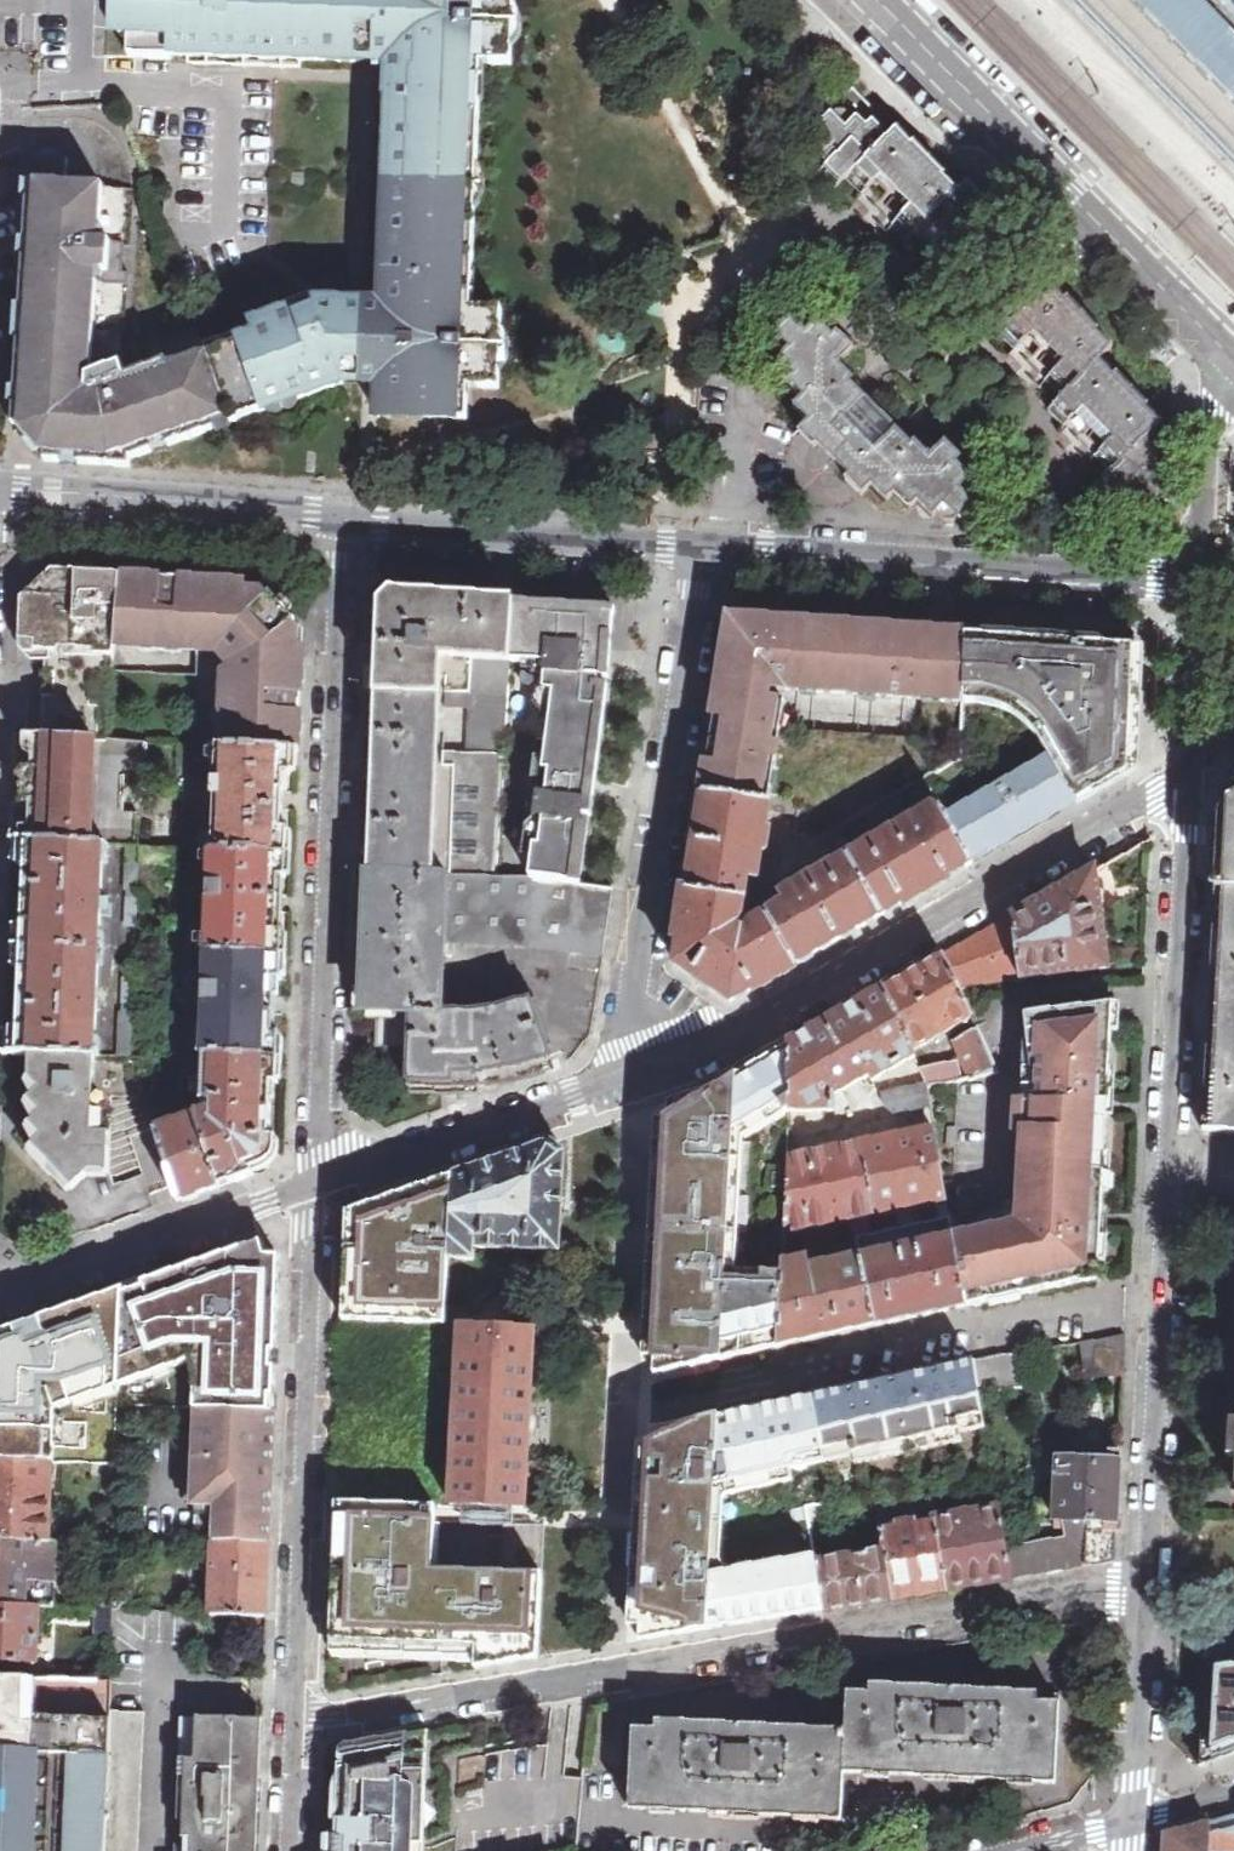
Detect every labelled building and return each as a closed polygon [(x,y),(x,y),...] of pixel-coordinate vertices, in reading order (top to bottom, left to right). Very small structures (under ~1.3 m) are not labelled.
[(166,55),(358,61),(389,62),(379,302),(353,302),(310,301),(256,322),(260,334),(207,354),(231,423),(344,382),(353,383),(499,388),(502,310),(476,309),(478,272),(474,272),(477,208),(485,195),(486,186),(485,177),(482,170),(478,164),(479,143),(481,101),(484,101),(486,64),(512,66),(514,48),(518,42),(522,35),(523,26),(522,18),(520,11),(515,4),(515,0),(111,0),(110,10),(111,21),(119,37),(127,37),(126,56),(164,58),(166,55)] [(1233,180),(1233,0),(1053,0),(1233,180)] [(873,112),(851,91),(842,100),(858,116),(864,122),(873,112)] [(916,235),(930,251),(950,232),(965,247),(1001,211),(985,195),(984,197),(968,181),(959,190),(945,175),(947,173),(922,148),(916,141),(914,143),(899,127),(890,136),(874,119),(868,125),(864,122),(858,116),(855,119),(846,110),(837,110),(833,113),(830,110),(814,127),(817,130),(814,133),(814,143),(815,144),(813,147),(820,153),(817,156),(827,166),(821,173),(836,189),(847,178),(863,195),(881,177),(907,205),(889,223),(890,226),(894,226),(909,242),(916,235)] [(231,423),(207,354),(171,368),(168,363),(126,378),(122,366),(90,377),(95,285),(128,286),(128,275),(122,274),(124,244),(99,242),(101,183),(65,180),(65,158),(32,156),(26,254),(15,422),(46,423),(45,460),(130,465),(130,458),(231,423)] [(290,183),(303,184),(304,170),(291,169),(290,183)] [(1130,506),(1137,514),(1146,514),(1149,511),(1153,514),(1169,498),(1166,494),(1169,491),(1169,482),(1161,473),(1164,470),(1155,460),(1161,455),(1145,439),(1163,422),(1148,407),(1150,405),(1118,373),(1116,375),(1101,359),(1114,346),(1104,336),(1098,330),(1100,329),(1069,297),(1067,299),(1053,284),(1061,275),(1046,260),(1048,258),(1031,242),(995,278),(1011,295),(991,312),(1005,327),(1000,334),(1015,350),(1033,335),(1063,364),(1046,381),(1062,397),(1049,410),(1065,426),(1083,410),(1112,440),(1096,457),(1111,472),(1092,491),(1108,508),(1116,500),(1126,510),(1130,506)] [(1224,316),(1233,326),(1233,310),(1232,308),(1224,316)] [(896,492),(911,508),(919,500),(935,516),(938,513),(947,521),(956,522),(959,519),(963,522),(979,505),(975,502),(979,499),(979,489),(970,481),(974,477),(958,462),(963,457),(947,441),(931,456),(916,441),(912,444),(898,429),(873,451),(844,420),(866,397),(851,382),(855,378),(839,363),(855,348),(838,331),(834,336),(818,320),(815,323),(806,315),(797,315),(794,318),(790,315),(774,331),(778,334),(774,337),(774,347),(783,355),(780,359),(795,374),(787,382),(802,398),(794,406),(810,421),(799,431),(816,447),(820,443),(851,474),(846,479),(862,495),(873,484),(888,500),(896,492)] [(1147,334),(1168,354),(1170,351),(1174,347),(1154,327),(1147,334)] [(114,645),(120,574),(54,569),(22,598),(20,642),(34,642),(34,652),(47,652),(42,735),(106,740),(114,645)] [(218,747),(293,748),(299,748),(301,692),(304,638),(304,631),(259,583),(120,574),(114,645),(216,651),(226,660),(222,666),(218,747)] [(377,870),(435,871),(439,752),(441,707),(442,657),(512,660),(516,604),(515,601),(393,592),(382,603),(382,614),(372,613),(369,676),(366,747),(363,831),(361,870),(377,870)] [(535,876),(581,883),(603,710),(597,709),(601,666),(593,665),(594,648),(610,649),(613,615),(606,615),(607,610),(516,604),(512,660),(497,875),(535,878),(535,876)] [(720,692),(771,699),(773,686),(965,701),(968,636),(733,619),(720,692)] [(968,636),(965,701),(963,756),(925,778),(939,804),(970,857),(999,839),(1002,846),(1071,806),(1129,772),(1132,707),(1136,648),(968,636)] [(450,873),(497,875),(512,660),(442,657),(441,707),(471,708),(470,753),(439,752),(435,871),(450,873)] [(716,717),(782,728),(787,701),(771,699),(720,692),(716,717)] [(704,792),(771,802),(772,795),(782,728),(716,717),(704,792)] [(147,743),(106,740),(105,745),(51,739),(17,734),(16,771),(33,772),(33,788),(32,803),(14,802),(13,840),(20,840),(104,844),(126,845),(137,845),(138,811),(123,810),(124,771),(145,772),(147,743)] [(214,852),(287,855),(288,829),(282,829),(283,805),(281,805),(281,800),(281,796),(284,796),(284,773),(292,774),(293,748),(218,747),(217,782),(213,782),(213,797),(216,797),(214,852)] [(723,874),(750,877),(759,879),(763,851),(767,852),(768,850),(772,833),(770,830),(767,830),(770,811),(771,802),(704,792),(688,887),(720,893),(723,874)] [(907,802),(901,792),(877,806),(882,816),(907,802)] [(770,811),(800,814),(802,799),(772,795),(771,802),(770,811)] [(1233,904),(1233,800),(1220,822),(1207,834),(1205,887),(1204,901),(1233,904)] [(970,857),(939,804),(856,852),(851,855),(864,880),(884,869),(905,903),(939,883),(974,863),(970,857)] [(851,855),(856,852),(842,826),(829,834),(843,859),(851,855)] [(102,899),(104,844),(20,840),(19,866),(27,867),(26,899),(25,923),(22,923),(20,971),(23,971),(22,994),(20,1027),(12,1027),(12,1053),(31,1055),(95,1056),(97,999),(92,999),(92,986),(98,986),(101,913),(96,913),(96,899),(102,899)] [(137,845),(126,845),(125,891),(128,891),(129,896),(139,896),(140,862),(140,845),(137,845)] [(211,952),(282,956),(283,931),(277,931),(278,908),(276,908),(276,903),(277,899),(278,899),(279,876),(287,876),(287,855),(214,852),(213,885),(211,885),(210,901),(213,901),(211,952)] [(905,903),(884,869),(864,880),(851,855),(843,859),(784,894),(788,902),(801,926),(782,937),(797,965),(848,935),(905,903)] [(447,942),(450,873),(435,871),(377,870),(375,908),(374,929),(370,929),(370,932),(359,932),(356,1011),(378,1012),(412,1013),(444,1014),(445,1011),(447,942)] [(1035,980),(1122,970),(1112,900),(1109,872),(1092,882),(1027,919),(1035,980)] [(447,942),(532,945),(535,878),(497,875),(450,873),(447,942)] [(764,984),(797,965),(782,937),(801,926),(788,902),(753,923),(748,934),(738,928),(743,917),(750,877),(723,874),(720,893),(688,887),(676,964),(732,1003),(764,984)] [(532,945),(604,955),(615,889),(581,883),(535,876),(535,878),(532,945)] [(1204,901),(1199,994),(1194,1095),(1191,1143),(1232,1146),(1233,1145),(1233,904),(1204,901)] [(958,984),(1035,980),(1027,919),(981,935),(946,956),(958,984)] [(209,1002),(206,1055),(279,1059),(279,1034),(274,1033),(274,1010),(273,1010),(273,1006),(273,1001),(275,1001),(275,978),(282,978),(282,956),(211,952),(210,986),(207,986),(206,1003),(209,1002)] [(958,984),(946,956),(923,968),(884,991),(912,1052),(973,1016),(958,984)] [(915,1057),(912,1052),(884,991),(838,1017),(789,1045),(791,1112),(835,1111),(835,1096),(872,1075),(875,1080),(915,1057)] [(444,1048),(411,1047),(411,1086),(422,1087),(451,1088),(460,1088),(486,1087),(501,1084),(528,1079),(555,1071),(532,1000),(493,1010),(477,1012),(445,1011),(444,1014),(446,1014),(444,1048)] [(1021,1168),(1104,1170),(1108,1113),(1099,1113),(1100,1100),(1105,1097),(1108,1095),(1110,1089),(1106,1083),(1102,1081),(1102,1067),(1110,1068),(1112,1030),(1109,1029),(1107,1005),(1027,1015),(1028,1050),(1026,1098),(1021,1168)] [(119,1056),(133,1057),(135,1006),(124,1006),(124,1011),(119,1011),(119,1056)] [(412,1013),(378,1012),(377,1046),(411,1047),(412,1013)] [(444,1014),(412,1013),(411,1047),(444,1048),(446,1014),(444,1014)] [(978,1029),(955,1042),(970,1077),(998,1073),(978,1029)] [(791,1112),(789,1045),(721,1085),(670,1103),(656,1372),(780,1346),(785,1265),(787,1232),(790,1157),(791,1112)] [(146,1057),(133,1057),(119,1056),(95,1056),(31,1055),(30,1076),(42,1088),(31,1098),(43,1112),(31,1124),(43,1136),(34,1145),(74,1188),(91,1171),(110,1171),(112,1132),(111,1112),(105,1111),(105,1095),(111,1096),(146,1096),(146,1057)] [(254,1174),(252,1168),(260,1165),(268,1161),(267,1159),(271,1153),(274,1154),(276,1136),(269,1136),(272,1081),(278,1082),(279,1059),(206,1055),(204,1100),(216,1100),(216,1109),(156,1130),(180,1200),(254,1174)] [(951,1062),(921,1070),(928,1083),(929,1084),(956,1080),(951,1062)] [(929,1084),(928,1083),(883,1092),(885,1106),(897,1114),(933,1106),(929,1084)] [(936,1129),(790,1157),(787,1232),(948,1200),(936,1129)] [(475,1246),(560,1251),(565,1151),(552,1141),(485,1165),(445,1179),(443,1257),(474,1259),(475,1246)] [(1020,1226),(957,1239),(968,1305),(1099,1278),(1096,1260),(1100,1259),(1101,1232),(1097,1227),(1094,1225),(1094,1214),(1103,1213),(1104,1170),(1021,1168),(1020,1226)] [(340,1307),(441,1310),(443,1257),(445,1179),(401,1194),(348,1212),(340,1307)] [(198,1405),(274,1409),(277,1340),(279,1278),(279,1253),(265,1239),(181,1269),(123,1289),(119,1402),(198,1405)] [(922,1315),(968,1305),(957,1239),(864,1257),(878,1325),(922,1315)] [(811,1260),(785,1265),(780,1346),(829,1335),(878,1325),(864,1257),(812,1268),(811,1260)] [(123,1289),(54,1315),(53,1323),(44,1322),(27,1328),(2,1337),(0,1337),(0,1458),(52,1460),(118,1462),(119,1402),(123,1289)] [(534,1328),(462,1324),(457,1414),(453,1504),(526,1508),(534,1328)] [(1088,1378),(1124,1375),(1126,1334),(1080,1342),(1088,1378)] [(976,1360),(981,1393),(1034,1384),(1028,1350),(976,1360)] [(825,1451),(832,1486),(988,1452),(973,1360),(813,1393),(825,1451)] [(817,1562),(818,1560),(730,1573),(733,1511),(832,1486),(825,1451),(813,1393),(652,1428),(642,1639),(717,1627),(824,1610),(818,1571),(817,1562)] [(217,1540),(269,1541),(271,1506),(273,1441),(274,1409),(198,1405),(197,1433),(146,1432),(142,1537),(213,1540),(217,1540)] [(1117,1500),(1120,1452),(1110,1451),(1109,1462),(1060,1460),(1057,1528),(1067,1528),(1067,1519),(1107,1521),(1106,1530),(1116,1530),(1117,1500)] [(52,1460),(0,1458),(0,1536),(49,1538),(52,1460)] [(877,1510),(888,1508),(886,1495),(874,1497),(877,1510)] [(836,1503),(809,1508),(811,1522),(877,1510),(874,1497),(836,1503)] [(947,1589),(1011,1578),(1006,1546),(1000,1507),(935,1518),(947,1589)] [(551,1659),(554,1579),(446,1574),(447,1521),(349,1517),(346,1596),(344,1637),(489,1644),(488,1668),(529,1663),(551,1659)] [(894,1598),(947,1589),(935,1518),(880,1528),(885,1549),(894,1598)] [(1115,1561),(1116,1530),(1106,1530),(1107,1521),(1067,1519),(1067,1528),(1066,1537),(1006,1546),(1011,1578),(1115,1561)] [(0,1536),(0,1602),(39,1604),(56,1605),(58,1539),(49,1538),(0,1536)] [(213,1540),(211,1611),(266,1613),(268,1581),(269,1541),(217,1540),(213,1540)] [(894,1598),(885,1549),(818,1560),(817,1562),(818,1571),(824,1610),(894,1598)] [(131,1593),(114,1593),(114,1607),(131,1608),(131,1593)] [(39,1604),(0,1602),(0,1657),(37,1658),(39,1604)] [(1206,1660),(1233,1657),(1233,1626),(1207,1628),(1206,1660)] [(1206,1660),(1201,1766),(1233,1754),(1233,1657),(1206,1660)] [(0,1674),(0,1749),(110,1752),(111,1730),(112,1709),(113,1679),(42,1676),(0,1674)] [(845,1764),(1056,1775),(1061,1693),(849,1682),(847,1730),(845,1764)] [(145,1711),(112,1709),(111,1730),(110,1752),(105,1850),(139,1850),(145,1711)] [(259,1822),(248,1821),(249,1788),(250,1778),(261,1778),(262,1743),(257,1743),(258,1719),(183,1717),(177,1850),(258,1850),(259,1822)] [(843,1811),(845,1764),(847,1730),(635,1719),(632,1778),(631,1800),(785,1808),(843,1811)] [(458,1758),(487,1752),(489,1721),(430,1730),(346,1744),(341,1746),(340,1749),(341,1751),(345,1754),(345,1762),(339,1762),(338,1833),(337,1848),(325,1847),(325,1850),(455,1850),(458,1758)] [(110,1752),(0,1749),(0,1850),(105,1850),(110,1752)] [(1167,1834),(1166,1850),(1233,1850),(1233,1818),(1167,1834)] [(337,1848),(338,1833),(325,1833),(325,1847),(337,1848)]
